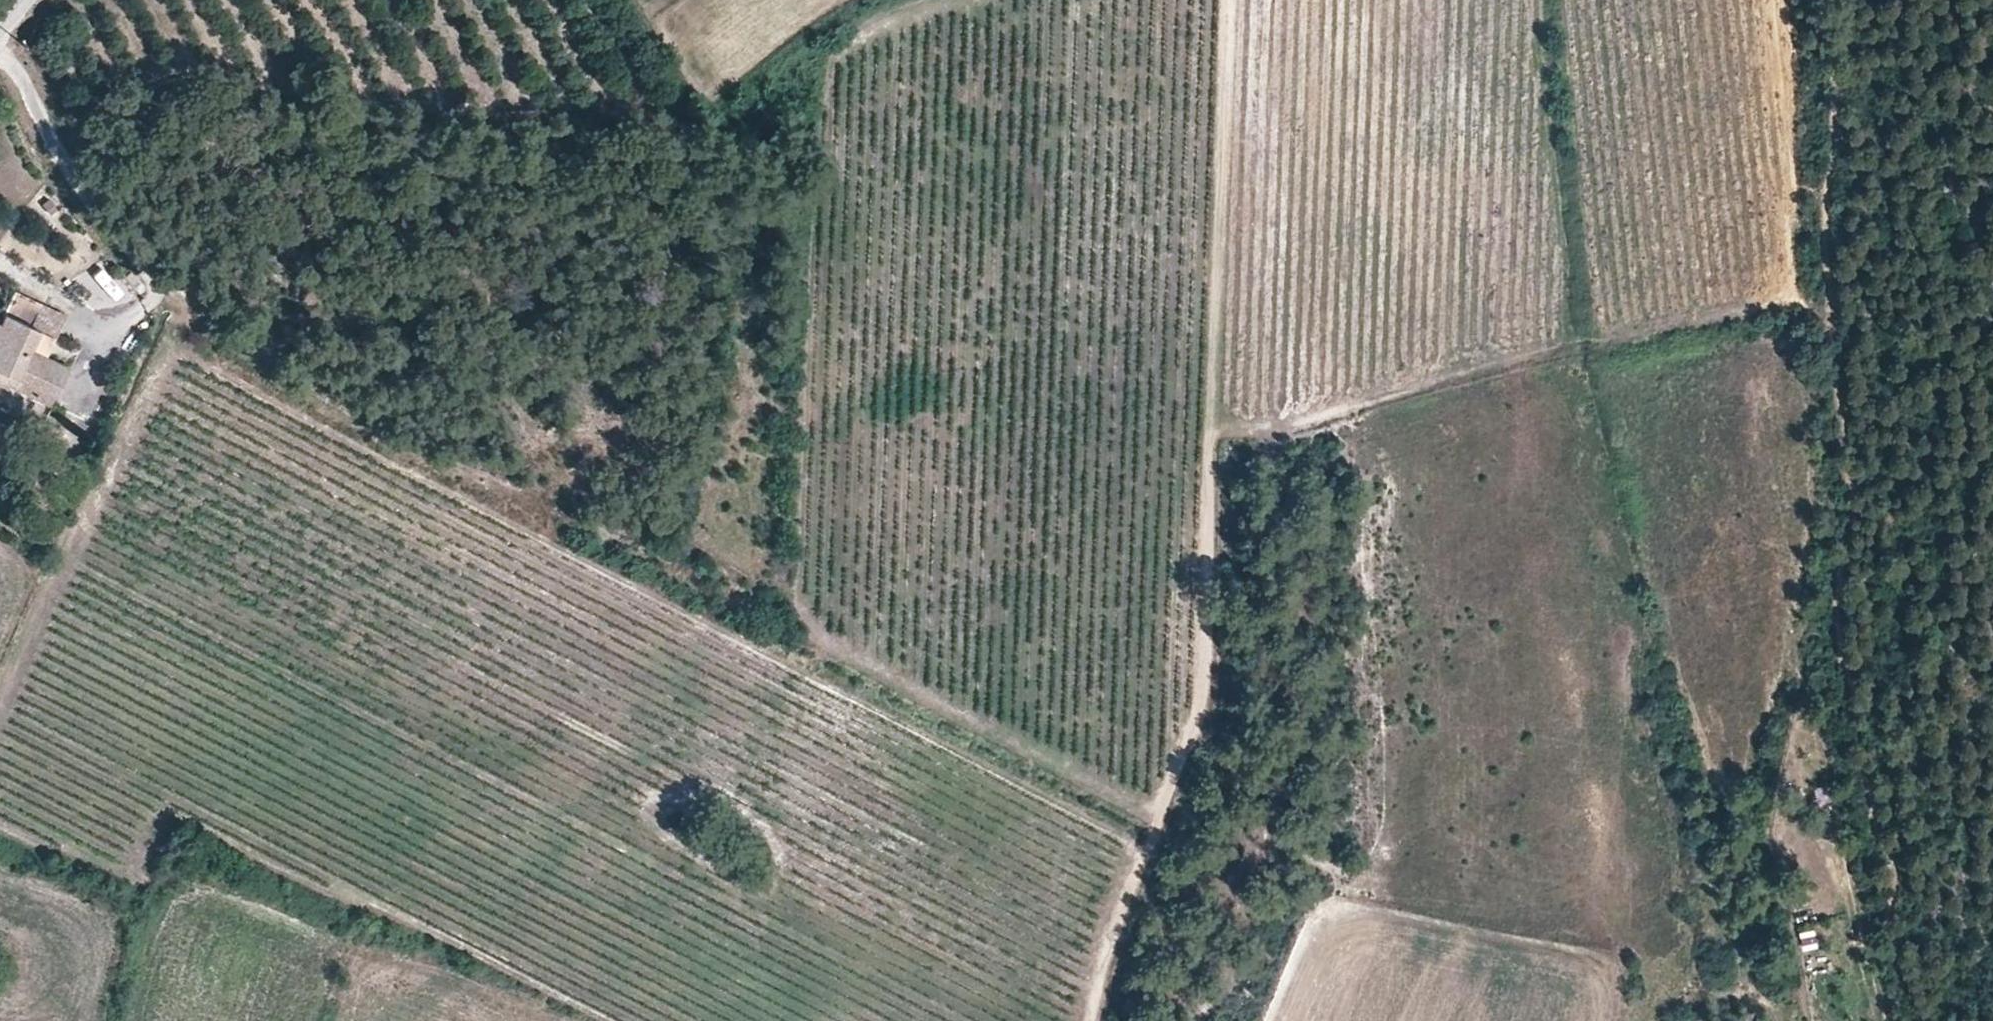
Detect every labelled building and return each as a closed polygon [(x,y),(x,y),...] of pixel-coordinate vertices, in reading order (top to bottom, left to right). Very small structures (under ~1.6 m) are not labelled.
[(82,270),(94,312),(125,303),(113,261),(82,270)] [(27,350),(37,330),(54,338),(55,339),(66,316),(14,292),(0,323),(0,372),(11,377),(8,385),(51,406),(68,369),(45,358),(27,350)] [(45,358),(54,338),(37,330),(27,350),(45,358)] [(0,372),(0,386),(6,389),(8,385),(11,377),(0,372)] [(50,438),(59,421),(46,414),(37,430),(50,438)]
